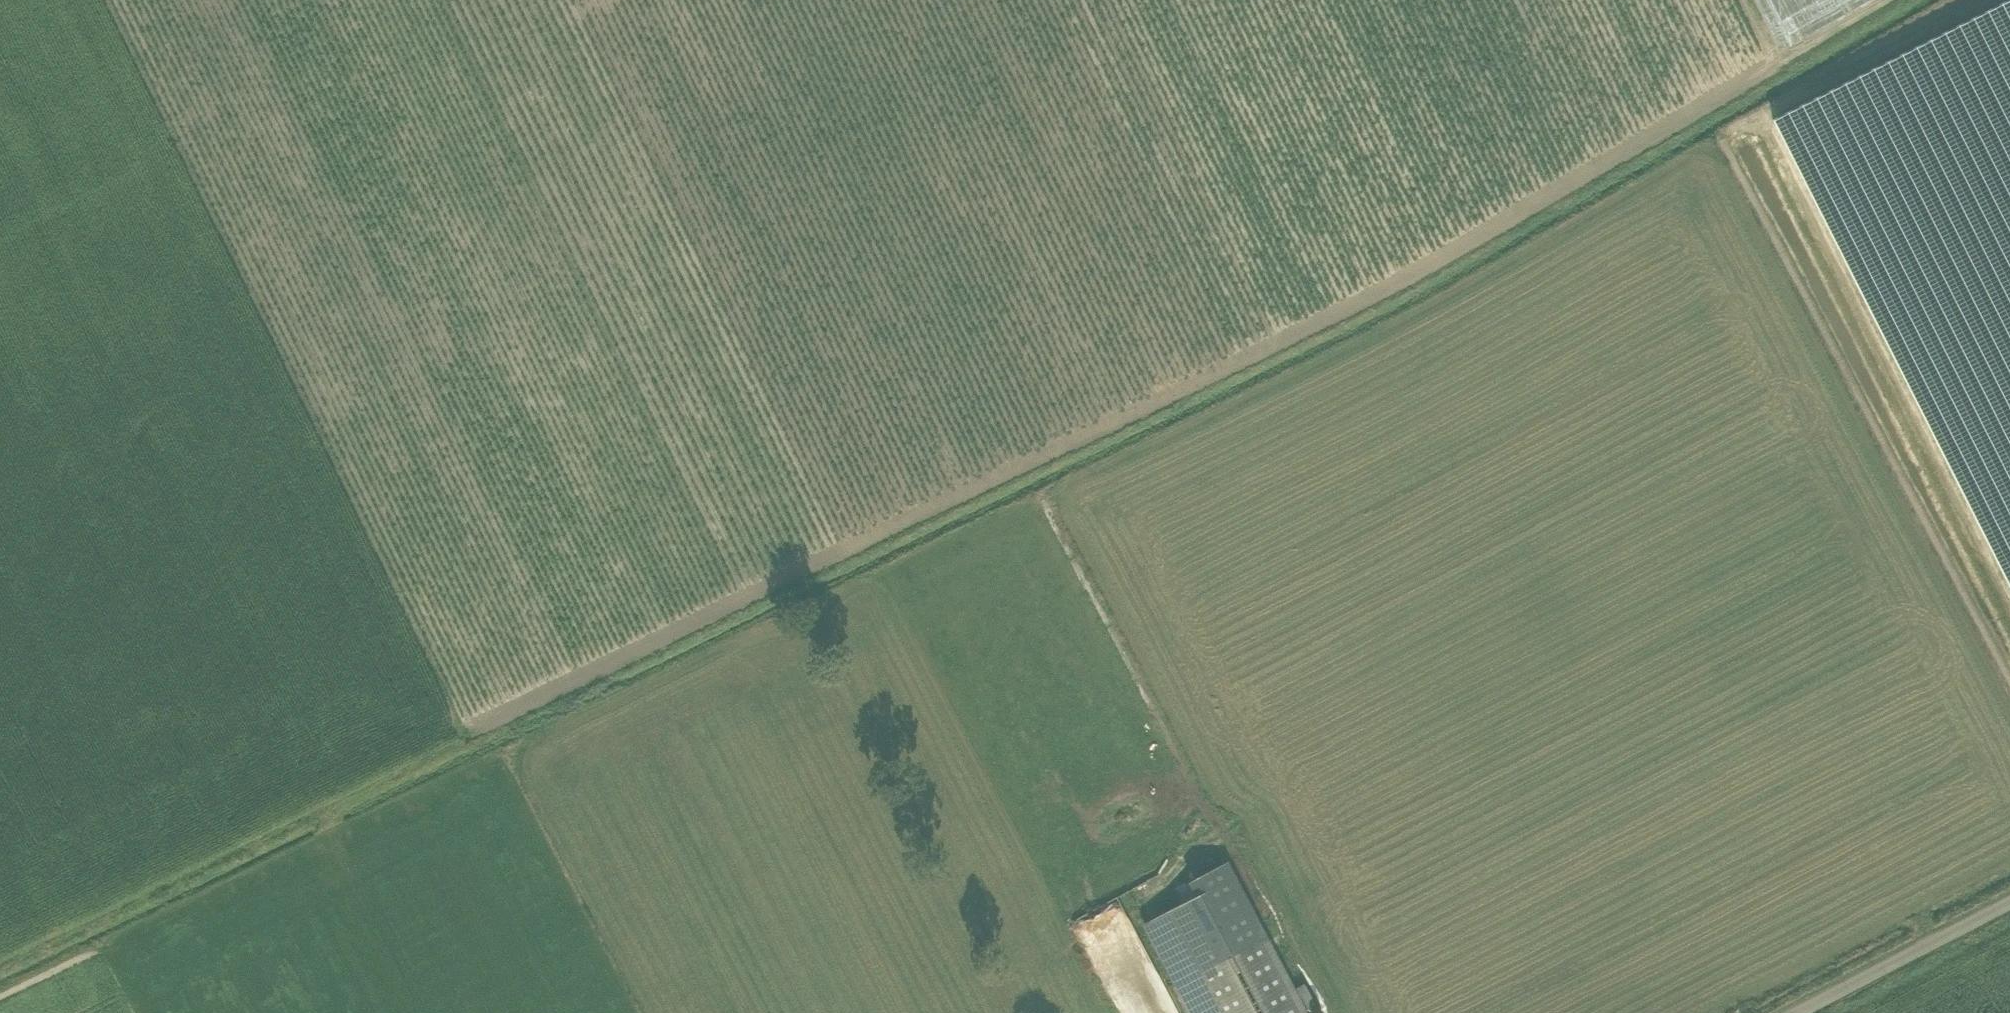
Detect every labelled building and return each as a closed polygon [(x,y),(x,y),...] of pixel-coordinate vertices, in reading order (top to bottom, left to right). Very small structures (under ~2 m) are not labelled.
[(1773,119),(2009,585),(2009,0),(2007,0),(1773,119)] [(1228,861),(1191,880),(1199,895),(1145,923),(1193,1012),(1308,1012),(1228,861)]
